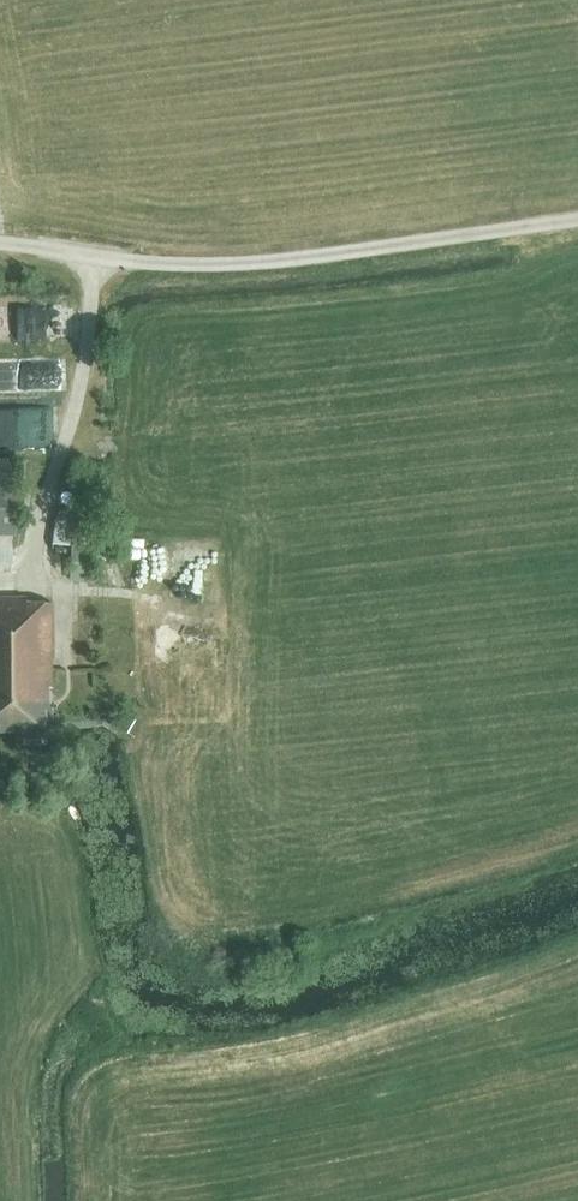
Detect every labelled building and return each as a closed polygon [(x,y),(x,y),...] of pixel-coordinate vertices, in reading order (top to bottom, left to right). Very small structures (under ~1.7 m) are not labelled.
[(61,306),(0,306),(0,340),(60,341),(61,306)] [(0,460),(0,538),(14,538),(14,460),(0,460)] [(95,513),(97,482),(99,470),(75,467),(70,511),(56,509),(52,542),(53,542),(53,545),(70,546),(69,582),(90,583),(91,547),(93,547),(93,546),(92,546),(95,513)] [(26,596),(0,596),(0,731),(51,731),(51,706),(48,706),(48,686),(51,686),(51,601),(26,601),(26,596)] [(128,715),(124,722),(137,729),(141,723),(128,715)]
